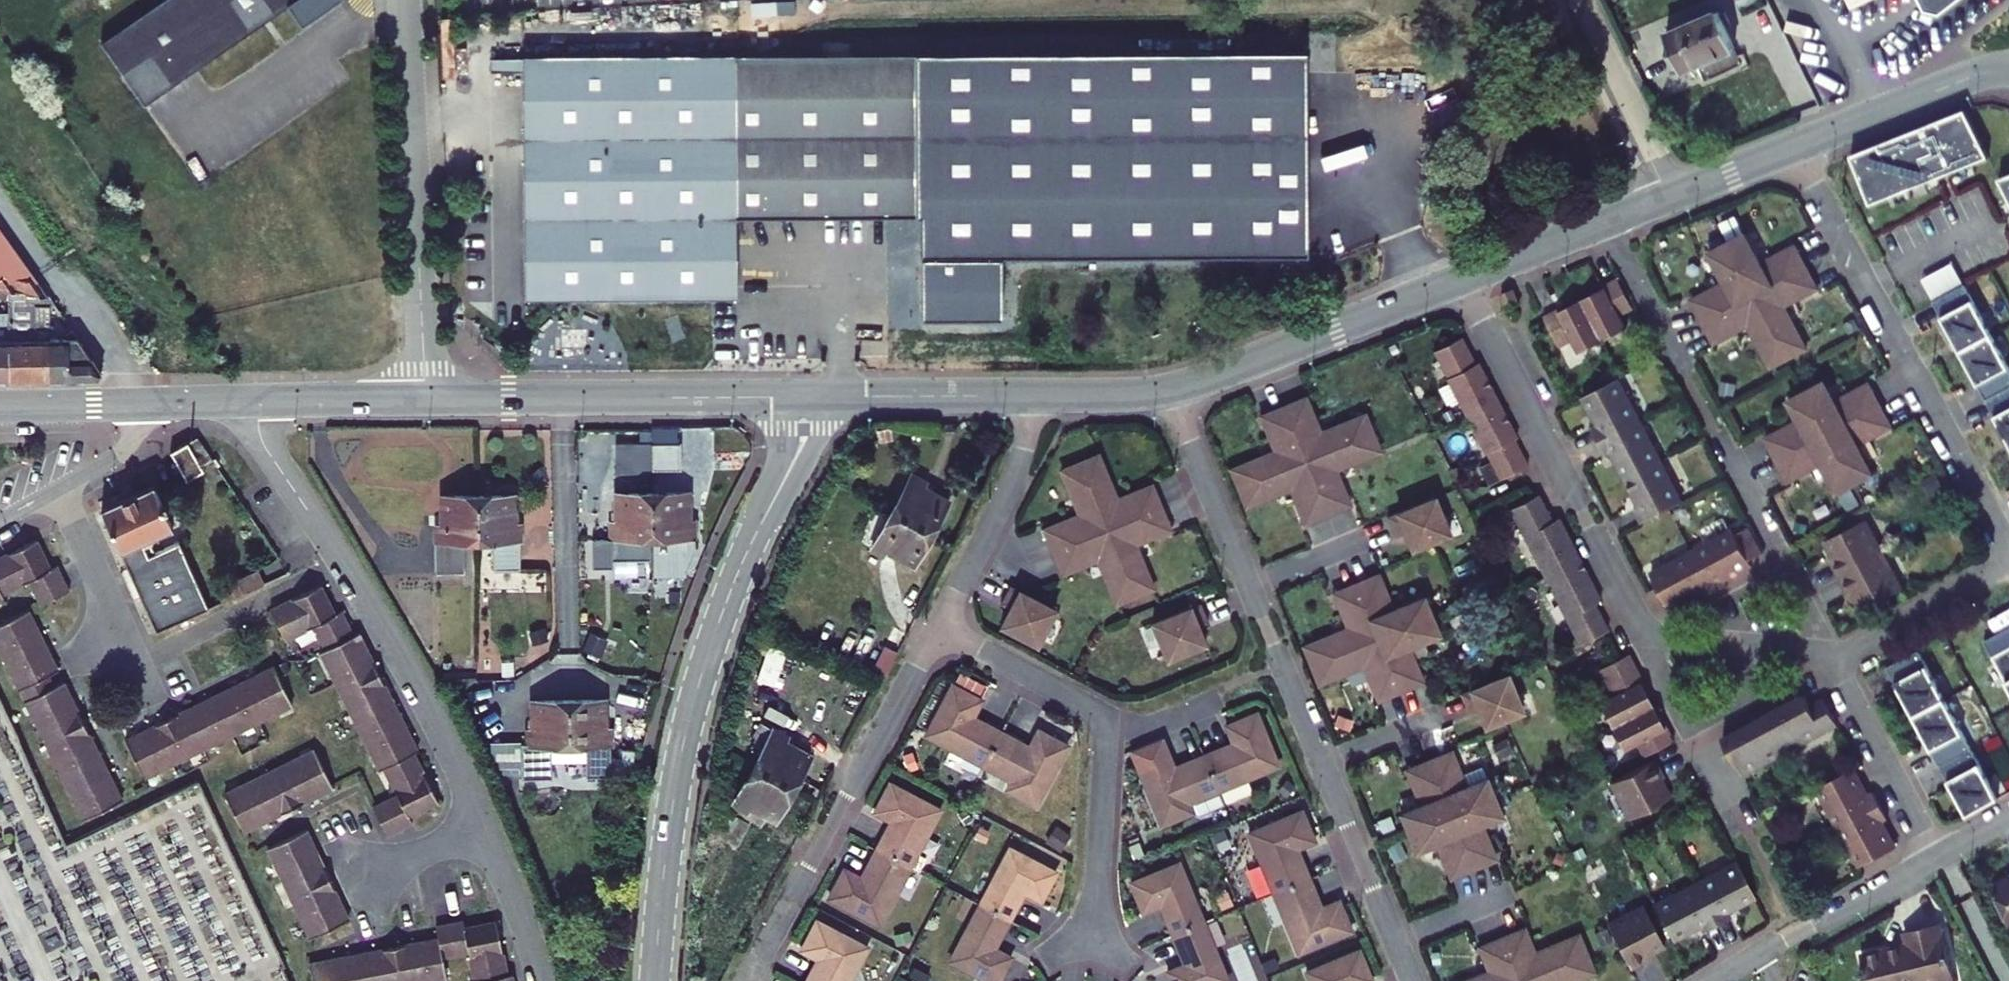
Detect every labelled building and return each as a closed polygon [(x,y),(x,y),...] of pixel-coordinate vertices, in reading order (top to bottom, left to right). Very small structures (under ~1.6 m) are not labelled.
[(145,105),(287,6),(302,27),(340,0),(162,0),(101,42),(145,105)] [(1924,11),(1939,12),(1956,0),(1919,0),(1924,11)] [(1684,72),(1736,49),(1720,12),(1668,35),(1684,72)] [(1306,46),(915,51),(917,213),(918,323),(1003,321),(1002,252),(1308,248),(1306,46)] [(1736,49),(1684,72),(1690,86),(1742,64),(1736,49)] [(738,295),(737,215),(917,213),(915,51),(522,56),(525,298),(738,295)] [(1965,111),(1850,156),(1870,206),(1989,158),(1965,111)] [(1999,180),(2008,201),(2008,175),(1999,180)] [(2007,218),(2008,217),(2008,202),(2001,206),(2007,218)] [(9,291),(48,296),(0,230),(0,289),(9,291)] [(1806,268),(1795,246),(1761,264),(1746,235),(1728,244),(1755,295),(1806,268)] [(1755,295),(1728,244),(1710,254),(1725,283),(1692,301),(1703,322),(1755,295)] [(1817,289),(1806,268),(1755,295),(1788,359),(1806,350),(1784,307),(1817,289)] [(1634,309),(1618,278),(1603,286),(1605,289),(1582,301),(1604,342),(1628,329),(1621,317),(1634,309)] [(1932,302),(2008,445),(2008,369),(1964,285),(1932,302)] [(1501,295),(1507,309),(1519,304),(1514,290),(1501,295)] [(48,296),(9,291),(9,313),(10,381),(51,381),(51,340),(50,321),(50,306),(47,306),(47,298),(48,296)] [(1788,359),(1755,295),(1703,322),(1715,344),(1748,326),(1771,369),(1788,359)] [(1580,354),(1604,342),(1582,301),(1559,313),(1558,310),(1544,317),(1560,348),(1573,342),(1580,354)] [(62,316),(54,303),(50,306),(50,321),(62,316)] [(9,313),(0,313),(0,381),(10,381),(9,313)] [(101,373),(72,330),(64,336),(66,339),(51,340),(51,381),(98,380),(102,373),(101,373)] [(1458,400),(1467,417),(1498,400),(1478,362),(1475,364),(1461,337),(1433,352),(1449,382),(1458,400)] [(1599,442),(1640,421),(1618,380),(1584,398),(1598,425),(1591,428),(1599,442)] [(1448,405),(1458,400),(1449,382),(1439,387),(1448,405)] [(1869,385),(1835,402),(1825,383),(1807,392),(1829,433),(1880,406),(1869,385)] [(1829,433),(1807,392),(1789,402),(1799,421),(1766,439),(1777,461),(1829,433)] [(1365,414),(1320,433),(1306,398),(1283,407),(1306,461),(1372,433),(1365,414)] [(1498,400),(1467,417),(1491,462),(1500,481),(1524,468),(1528,466),(1514,440),(1517,438),(1498,400)] [(1880,406),(1829,433),(1855,484),(1873,475),(1858,445),(1891,428),(1880,406)] [(1306,461),(1283,407),(1261,416),(1275,451),(1231,470),(1239,488),(1306,461)] [(1626,480),(1660,462),(1640,421),(1599,442),(1606,456),(1612,453),(1626,480)] [(1372,433),(1306,461),(1328,515),(1350,505),(1336,470),(1380,452),(1372,433)] [(1855,484),(1829,433),(1777,461),(1788,482),(1822,464),(1837,494),(1855,484)] [(198,437),(189,442),(204,471),(216,464),(198,437)] [(622,440),(622,470),(689,471),(689,441),(622,440)] [(189,442),(171,452),(187,481),(204,471),(189,442)] [(715,454),(715,468),(743,467),(743,453),(715,454)] [(1152,485),(1117,500),(1099,455),(1080,463),(1107,530),(1161,508),(1152,485)] [(1328,515),(1306,461),(1239,488),(1246,507),(1291,489),(1305,524),(1328,515)] [(1489,486),(1500,481),(1491,462),(1480,468),(1489,486)] [(1641,524),(1682,503),(1660,462),(1626,480),(1640,507),(1633,510),(1641,524)] [(1107,530),(1080,463),(1061,471),(1079,515),(1044,529),(1054,552),(1107,530)] [(893,513),(931,534),(949,500),(923,486),(926,482),(913,475),(893,513)] [(155,487),(102,510),(121,552),(149,540),(173,529),(165,511),(163,505),(155,487)] [(690,493),(653,494),(654,537),(680,537),(694,537),(696,537),(696,522),(691,522),(690,493)] [(653,494),(616,494),(617,524),(612,524),(612,561),(652,560),(653,548),(654,537),(653,494)] [(1580,559),(1559,518),(1552,521),(1538,495),(1510,509),(1545,577),(1580,559)] [(515,496),(478,497),(479,540),(495,540),(495,571),(521,570),(520,525),(515,525),(515,496)] [(478,497),(441,497),(442,526),(437,527),(437,572),(465,572),(464,541),(479,540),(478,497)] [(1435,498),(1388,517),(1396,537),(1405,533),(1412,550),(1450,534),(1435,498)] [(1154,589),(1148,574),(1135,545),(1171,530),(1161,508),(1107,530),(1135,597),(1138,595),(1154,589)] [(914,565),(931,534),(893,513),(873,548),(886,555),(888,550),(914,565)] [(1884,556),(1865,521),(1825,543),(1835,561),(1831,563),(1839,580),(1884,556)] [(1763,554),(1749,528),(1735,535),(1734,531),(1704,547),(1692,553),(1714,594),(1728,586),(1725,580),(1752,566),(1750,562),(1763,554)] [(1135,597),(1107,530),(1054,552),(1063,574),(1098,560),(1116,604),(1135,597)] [(695,547),(694,537),(680,537),(681,547),(695,547)] [(0,558),(0,588),(2,593),(29,580),(51,569),(37,540),(29,543),(25,545),(0,558)] [(155,554),(149,540),(121,552),(157,633),(209,609),(180,543),(155,554)] [(1714,594),(1692,553),(1651,575),(1658,588),(1670,610),(1697,595),(1700,601),(1714,594)] [(1902,591),(1884,556),(1839,580),(1848,596),(1852,594),(1862,612),(1902,591)] [(1580,559),(1545,577),(1580,645),(1609,631),(1595,604),(1601,601),(1580,559)] [(51,569),(29,580),(35,592),(64,578),(58,565),(51,569)] [(217,589),(223,603),(265,584),(258,570),(217,589)] [(1424,597),(1393,610),(1379,575),(1356,584),(1379,638),(1432,616),(1424,597)] [(64,578),(35,592),(41,605),(70,590),(64,578)] [(1379,638),(1356,584),(1334,593),(1348,628),(1304,647),(1312,666),(1379,638)] [(320,637),(348,623),(342,611),(336,614),(321,585),(302,594),(271,610),(286,640),(314,626),(320,637)] [(1054,613),(1009,589),(999,607),(1008,612),(999,629),(1035,648),(1054,613)] [(1208,623),(1200,604),(1153,623),(1169,660),(1207,644),(1199,627),(1208,623)] [(29,610),(0,624),(0,647),(6,659),(44,640),(29,610)] [(1432,616),(1379,638),(1401,692),(1423,683),(1409,647),(1440,635),(1432,616)] [(320,637),(326,649),(321,652),(336,682),(374,662),(359,632),(355,635),(348,623),(320,637)] [(1985,641),(2008,687),(2008,628),(1985,641)] [(1401,692),(1379,638),(1312,666),(1319,684),(1364,666),(1378,701),(1401,692)] [(48,649),(44,640),(6,659),(20,689),(50,675),(59,670),(48,649)] [(769,646),(757,681),(775,687),(786,652),(769,646)] [(872,671),(884,677),(897,653),(885,647),(872,671)] [(1999,799),(1919,650),(1887,667),(1967,817),(1999,799)] [(1611,727),(1652,706),(1640,683),(1643,682),(1629,654),(1622,657),(1598,670),(1611,696),(1599,703),(1611,727)] [(374,662),(336,682),(347,704),(386,685),(374,662)] [(292,705),(274,667),(244,682),(262,720),(292,705)] [(55,686),(50,675),(20,689),(26,700),(55,686)] [(1508,675),(1461,694),(1469,714),(1478,710),(1485,727),(1523,712),(1508,675)] [(634,716),(648,720),(658,682),(643,678),(634,716)] [(79,712),(64,682),(55,686),(26,700),(41,731),(79,712)] [(262,720),(244,682),(214,696),(233,735),(262,720)] [(984,766),(1002,732),(974,717),(983,700),(953,684),(926,735),(984,766)] [(386,685),(347,704),(365,740),(403,720),(386,685)] [(1775,703),(1761,710),(1784,753),(1838,724),(1824,698),(1811,705),(1805,694),(1778,709),(1775,703)] [(233,735),(214,696),(178,714),(197,752),(233,735)] [(606,701),(569,701),(532,702),(532,731),(527,731),(528,745),(522,745),(522,780),(551,779),(551,745),(569,745),(587,744),(588,777),(612,777),(611,744),(611,729),(606,729),(606,701)] [(1643,758),(1674,742),(1667,727),(1664,729),(1652,706),(1611,727),(1624,752),(1637,745),(1643,758)] [(1743,775),(1748,772),(1784,753),(1761,710),(1747,717),(1750,724),(1729,735),(1723,738),(1743,775)] [(90,734),(79,712),(41,731),(51,753),(90,734)] [(1234,743),(1204,755),(1219,791),(1280,766),(1258,713),(1227,725),(1234,743)] [(197,752),(178,714),(160,723),(155,725),(174,763),(197,752)] [(419,751),(403,720),(365,740),(380,770),(385,768),(415,753),(419,751)] [(754,768),(793,789),(811,757),(784,743),(787,738),(761,724),(751,744),(763,750),(754,768)] [(174,763),(155,725),(125,740),(144,778),(174,763)] [(1030,746),(1002,732),(984,766),(1012,781),(1007,789),(1037,805),(1069,745),(1039,730),(1030,746)] [(108,770),(90,734),(51,753),(69,789),(108,770)] [(334,788),(315,750),(285,765),(304,803),(334,788)] [(1219,791),(1204,755),(1175,767),(1168,750),(1137,763),(1162,825),(1193,812),(1190,803),(1219,791)] [(1487,779),(1466,787),(1452,752),(1429,761),(1451,815),(1494,798),(1487,779)] [(439,801),(415,753),(385,768),(398,794),(386,800),(401,829),(413,823),(410,816),(439,801)] [(1611,783),(1630,819),(1671,798),(1661,779),(1665,777),(1656,760),(1611,783)] [(1451,815),(1429,761),(1407,771),(1421,806),(1401,814),(1409,833),(1451,815)] [(304,803),(285,765),(263,775),(281,814),(304,803)] [(776,821),(793,789),(754,768),(742,789),(723,778),(714,794),(727,801),(724,807),(761,827),(767,817),(776,821)] [(1839,827),(1881,805),(1874,791),(1868,794),(1854,769),(1818,788),(1839,827)] [(122,801),(108,770),(69,789),(84,819),(122,801)] [(281,814),(263,775),(225,794),(244,832),(281,814)] [(892,821),(877,849),(911,867),(942,809),(891,782),(875,812),(892,821)] [(1502,816),(1494,798),(1451,815),(1474,869),(1496,860),(1482,825),(1502,816)] [(401,829),(386,800),(374,806),(388,835),(401,829)] [(1888,819),(1881,805),(1839,827),(1860,867),(1896,848),(1883,822),(1888,819)] [(749,824),(717,806),(709,819),(717,823),(711,832),(738,846),(749,824)] [(1249,832),(1274,893),(1310,878),(1298,849),(1315,841),(1303,810),(1249,832)] [(1474,869),(1451,815),(1409,833),(1416,852),(1437,843),(1451,878),(1474,869)] [(325,867),(307,830),(268,848),(286,886),(325,867)] [(1011,846),(981,904),(1015,922),(1030,894),(1046,903),(1062,873),(1011,846)] [(829,898),(880,925),(911,867),(877,849),(862,877),(845,868),(829,898)] [(1157,907),(1169,936),(1204,922),(1180,861),(1126,883),(1139,914),(1157,907)] [(1695,884),(1717,925),(1731,918),(1728,911),(1755,897),(1737,862),(1695,884)] [(336,890),(325,867),(286,886),(297,908),(336,890)] [(1310,878),(1274,893),(1299,953),(1352,931),(1340,900),(1322,908),(1310,878)] [(1992,889),(2008,924),(2008,881),(1992,889)] [(1703,932),(1717,925),(1695,884),(1654,906),(1672,940),(1700,926),(1703,932)] [(350,920),(336,890),(297,908),(311,938),(350,920)] [(981,904),(950,962),(986,980),(1005,980),(1017,959),(1000,950),(1015,922),(981,904)] [(1643,905),(1607,923),(1631,970),(1649,961),(1647,958),(1665,948),(1643,905)] [(807,980),(851,980),(868,947),(818,920),(802,950),(819,959),(807,980)] [(470,953),(465,929),(464,922),(450,924),(457,956),(470,953)] [(1169,936),(1181,966),(1163,973),(1166,980),(1229,980),(1204,922),(1169,936)] [(465,929),(470,953),(476,980),(482,980),(508,976),(497,923),(465,929)] [(457,956),(450,924),(437,927),(438,933),(439,939),(443,959),(457,956)] [(1867,980),(1955,980),(1944,936),(1942,936),(1939,924),(1905,932),(1908,945),(1904,946),(1905,950),(1887,955),(1886,950),(1861,956),(1867,980)] [(1535,953),(1525,929),(1502,939),(1520,980),(1587,954),(1579,935),(1535,953)] [(439,939),(406,946),(413,980),(447,980),(443,959),(439,939)] [(1502,939),(1480,948),(1490,972),(1467,980),(1520,980),(1502,939)] [(406,946),(382,950),(388,980),(413,980),(406,946)] [(1904,946),(1886,950),(1887,955),(1905,950),(1904,946)] [(382,950),(343,958),(347,980),(388,980),(382,950)] [(1311,980),(1373,980),(1360,950),(1307,972),(1311,980)] [(1520,980),(1574,980),(1595,972),(1587,954),(1520,980)] [(343,958),(310,964),(313,980),(347,980),(343,958)] [(1274,975),(1276,980),(1298,980),(1292,967),(1274,975)]
